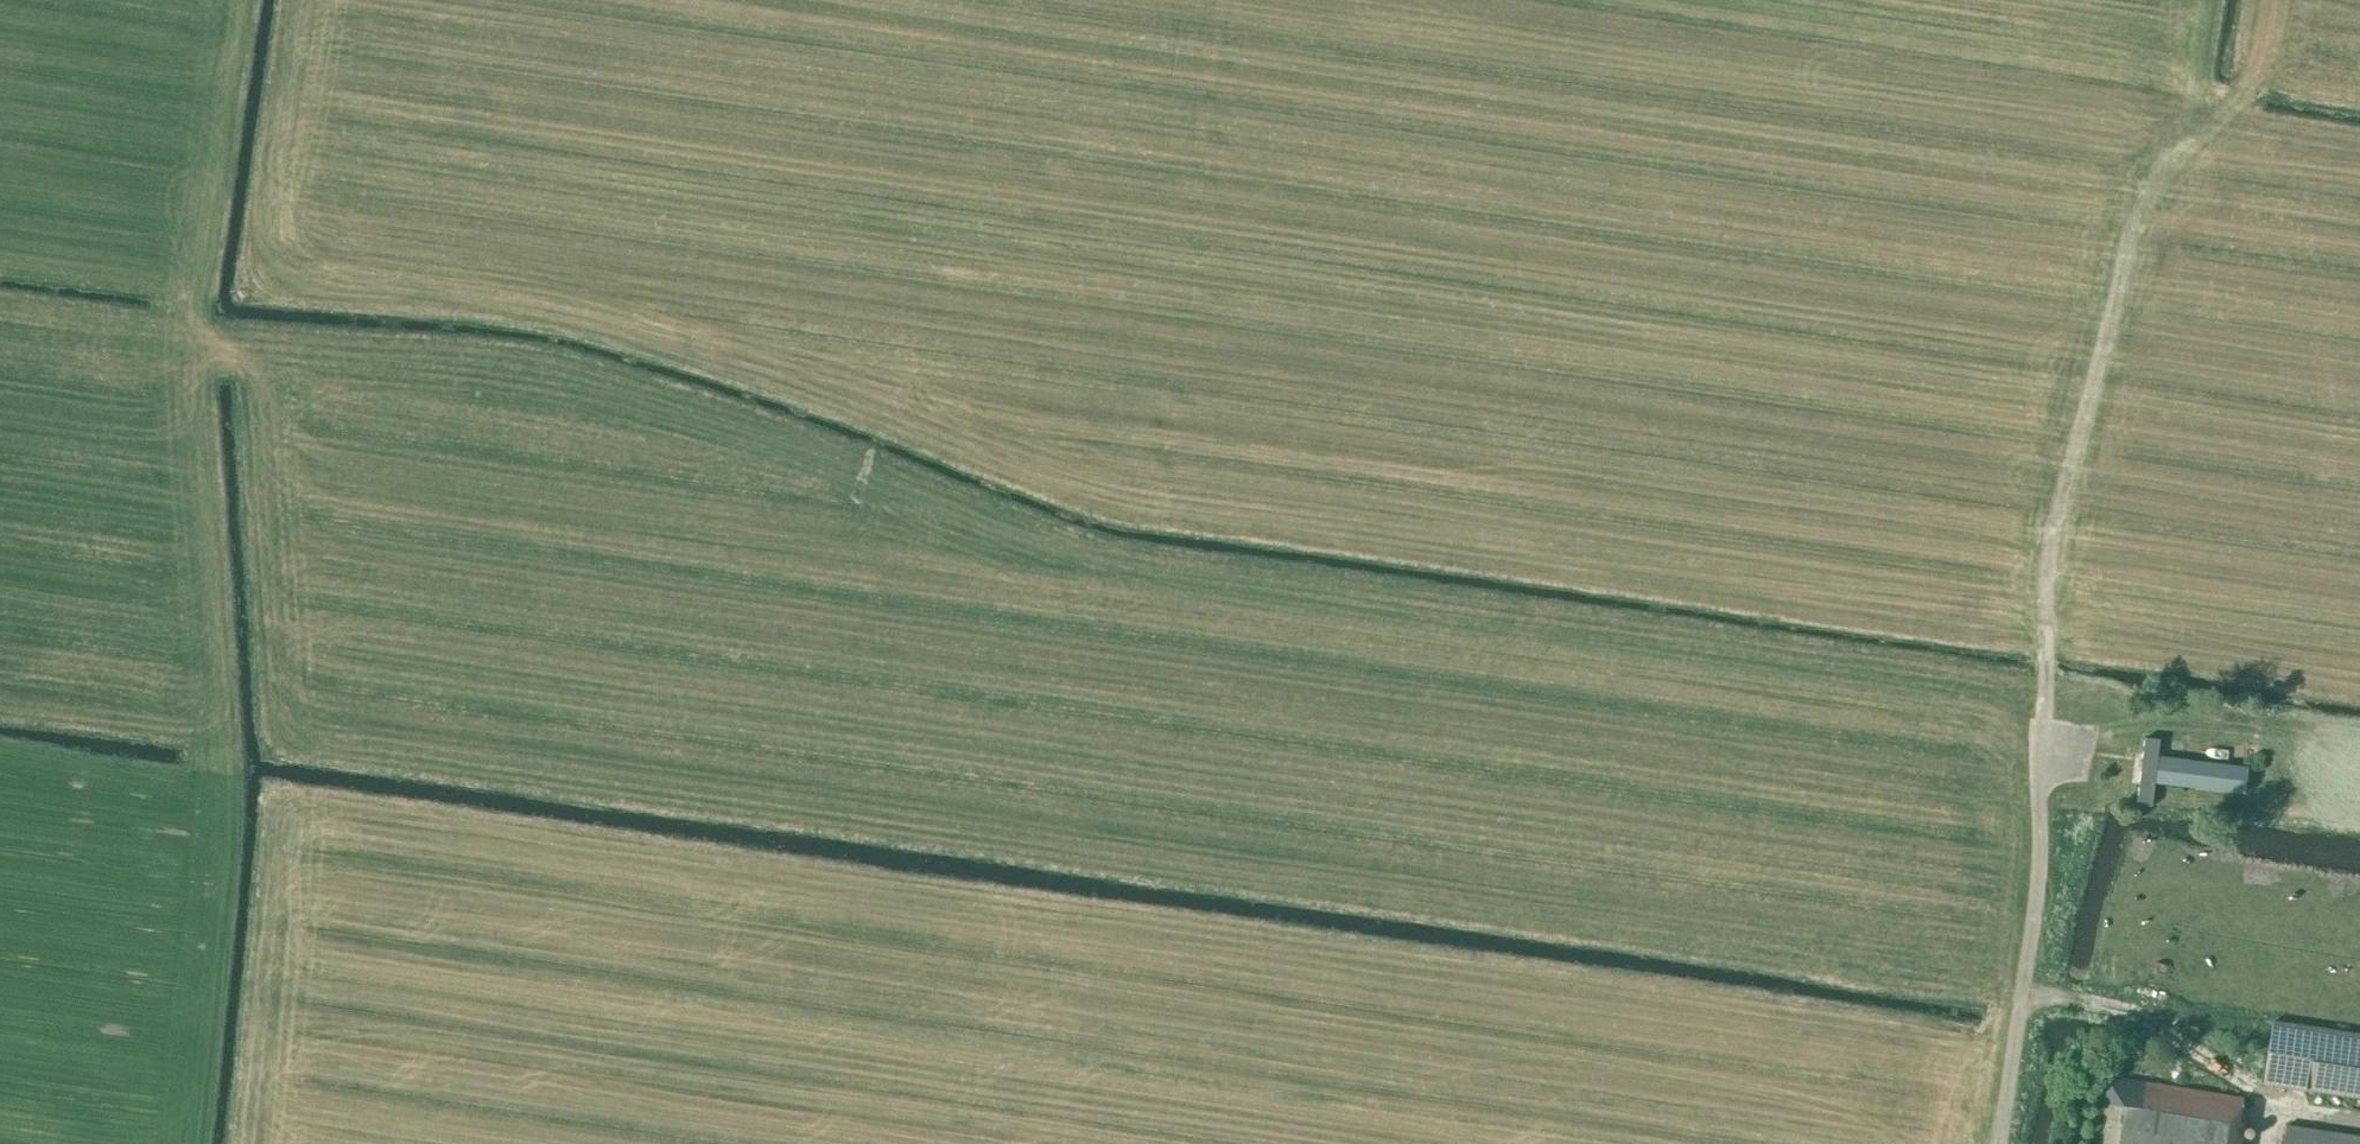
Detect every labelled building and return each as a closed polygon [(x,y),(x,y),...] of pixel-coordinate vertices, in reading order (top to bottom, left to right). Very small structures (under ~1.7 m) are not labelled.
[(2159,741),(2144,739),(2136,805),(2151,807),(2156,759),(2159,741)] [(2242,793),(2245,767),(2160,757),(2157,783),(2242,793)] [(2359,1099),(2359,1034),(2272,1020),(2262,1080),(2304,1087),(2304,1090),(2359,1099)] [(2244,1124),(2239,1123),(2243,1098),(2109,1076),(2099,1143),(2240,1143),(2244,1124)] [(2286,1125),(2283,1143),(2359,1143),(2359,1136),(2286,1125)]
